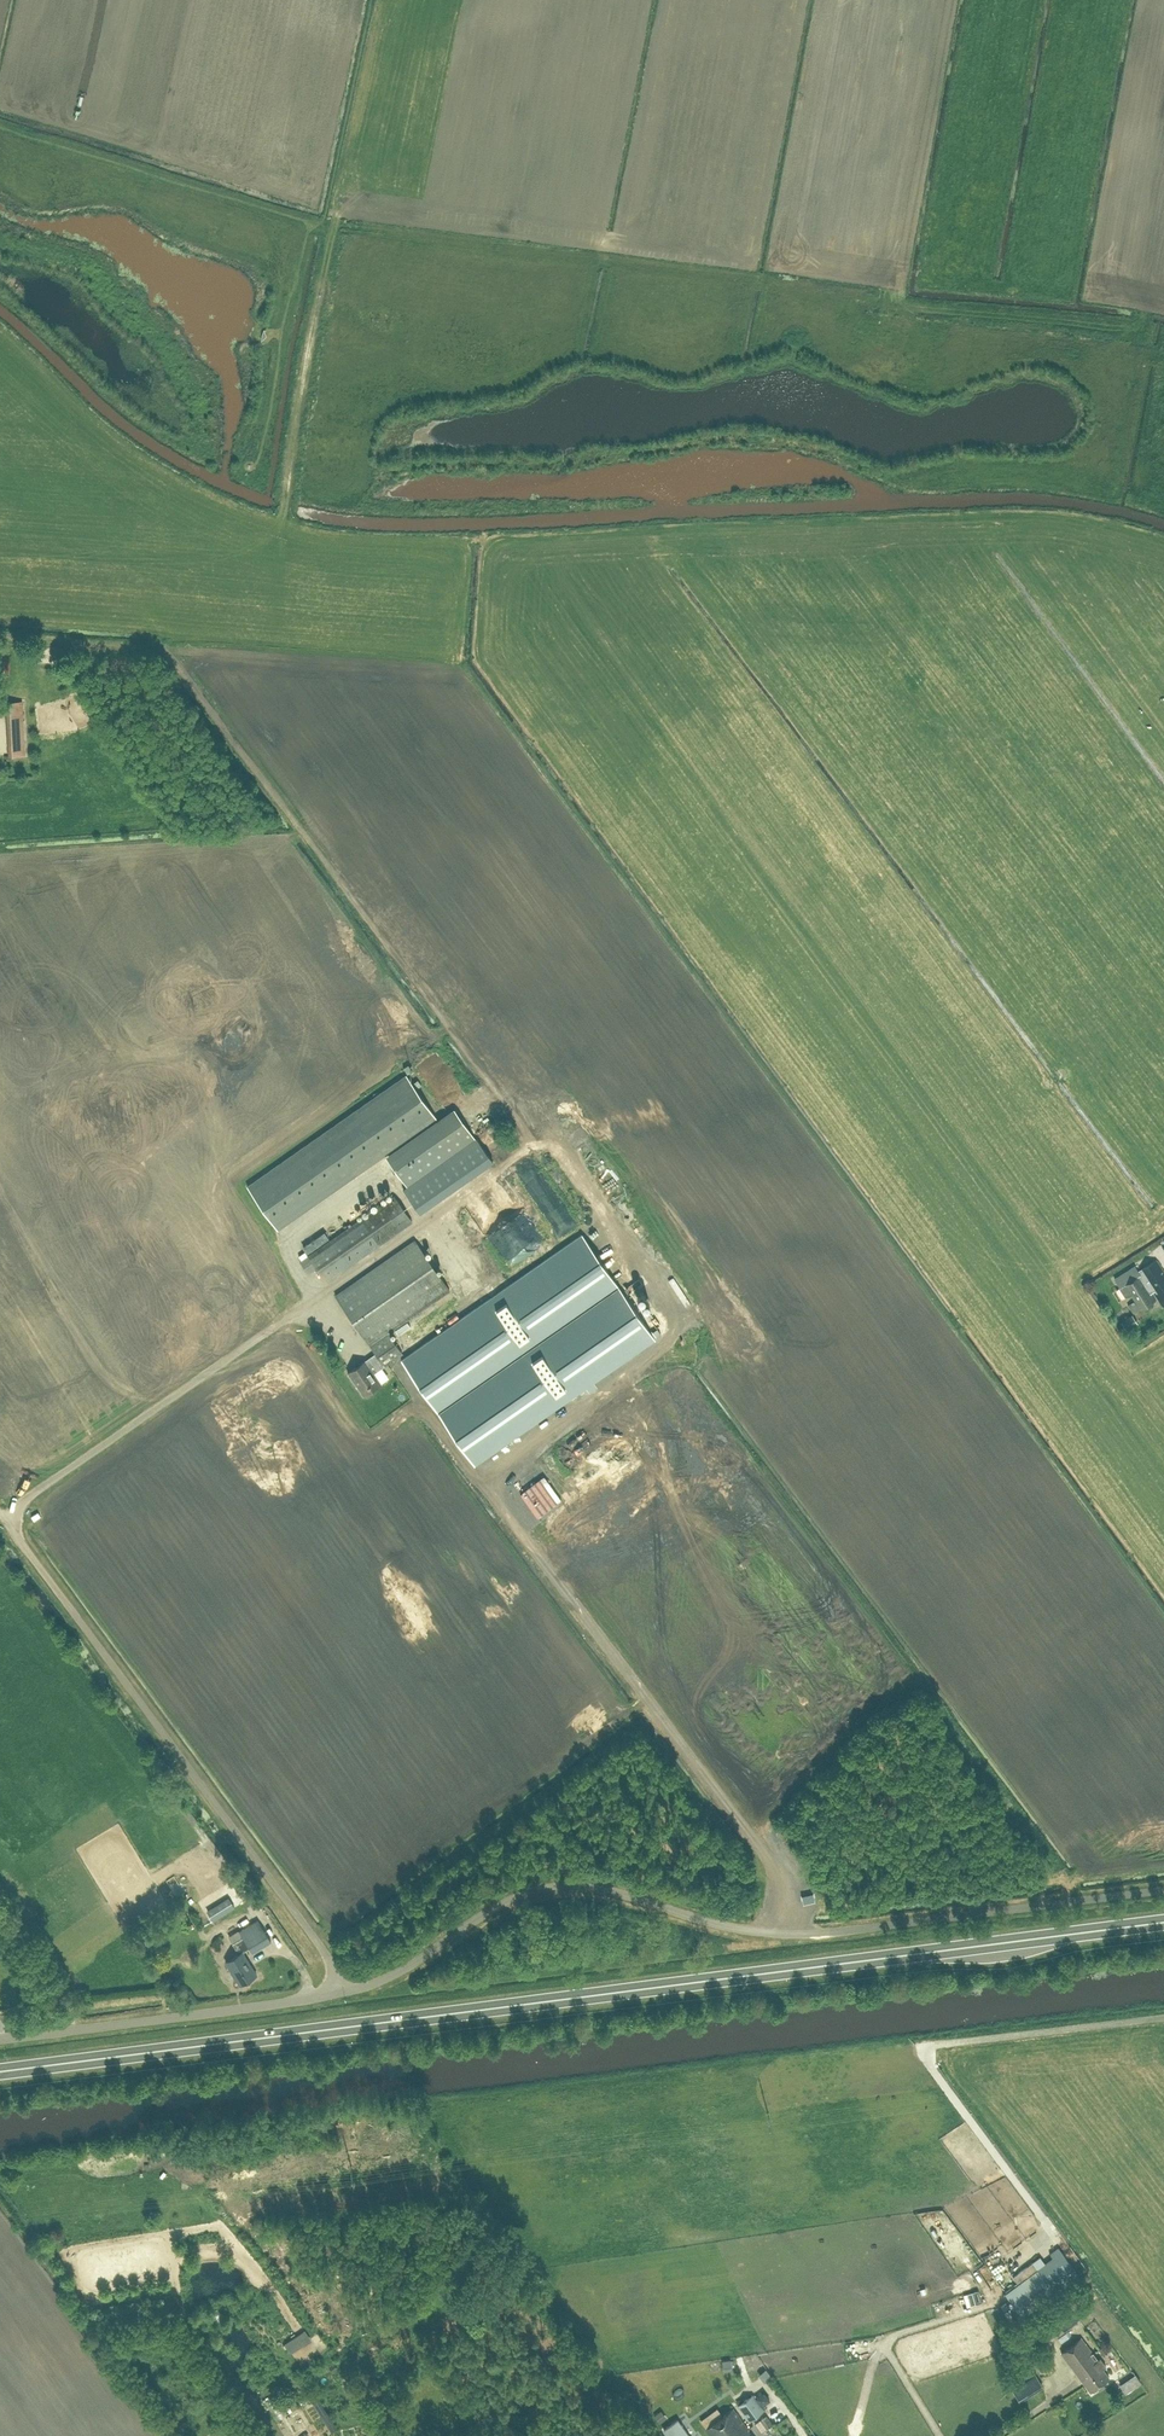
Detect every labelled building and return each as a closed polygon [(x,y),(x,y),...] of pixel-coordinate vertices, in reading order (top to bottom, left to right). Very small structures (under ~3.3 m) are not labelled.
[(22,701),(9,702),(11,755),(25,755),(22,701)] [(406,1074),(247,1186),(277,1229),(436,1118),(406,1074)] [(492,1161),(476,1137),(475,1138),(461,1117),(392,1165),(407,1186),(403,1188),(419,1212),(492,1161)] [(377,1185),(382,1196),(391,1191),(386,1180),(377,1185)] [(315,1267),(325,1281),(411,1221),(393,1195),(307,1255),(300,1261),(308,1272),(315,1267)] [(499,1236),(505,1232),(497,1221),(491,1224),(499,1236)] [(654,1339),(581,1234),(401,1360),(421,1388),(419,1390),(424,1396),(426,1395),(474,1465),(654,1339)] [(335,1295),(370,1345),(375,1353),(347,1372),(363,1395),(380,1383),(373,1373),(402,1353),(388,1332),(449,1289),(414,1239),(335,1295)] [(500,1245),(511,1269),(524,1263),(512,1239),(500,1245)] [(1138,1271),(1137,1271),(1139,1274),(1120,1287),(1126,1297),(1131,1293),(1135,1300),(1127,1304),(1133,1313),(1158,1297),(1162,1305),(1163,1304),(1163,1274),(1155,1260),(1138,1271)] [(1123,1320),(1128,1327),(1140,1320),(1135,1313),(1123,1320)] [(208,1913),(212,1920),(234,1906),(230,1899),(208,1913)] [(239,1953),(225,1961),(240,1984),(256,1974),(242,1952),(249,1947),(252,1952),(270,1940),(257,1919),(239,1931),(242,1937),(232,1943),(239,1953)] [(1022,2317),(1038,2305),(1079,2275),(1061,2251),(1020,2281),(1004,2293),(1022,2317)] [(1032,2262),(1012,2276),(1017,2282),(1036,2268),(1032,2262)] [(978,2290),(971,2292),(975,2304),(981,2302),(978,2290)] [(1080,2337),(1060,2352),(1090,2391),(1109,2377),(1102,2368),(1105,2366),(1099,2358),(1097,2359),(1080,2337)] [(1130,2390),(1143,2382),(1135,2370),(1123,2378),(1130,2390)] [(1030,2377),(1036,2387),(1042,2384),(1035,2374),(1030,2377)] [(1057,2376),(1045,2381),(1048,2388),(1059,2383),(1057,2376)] [(763,2410),(752,2394),(737,2405),(749,2420),(763,2410)] [(704,2428),(710,2435),(753,2435),(733,2408),(704,2428)] [(771,2424),(766,2416),(760,2420),(765,2428),(771,2424)] [(662,2428),(668,2435),(689,2435),(676,2418),(662,2428)]
